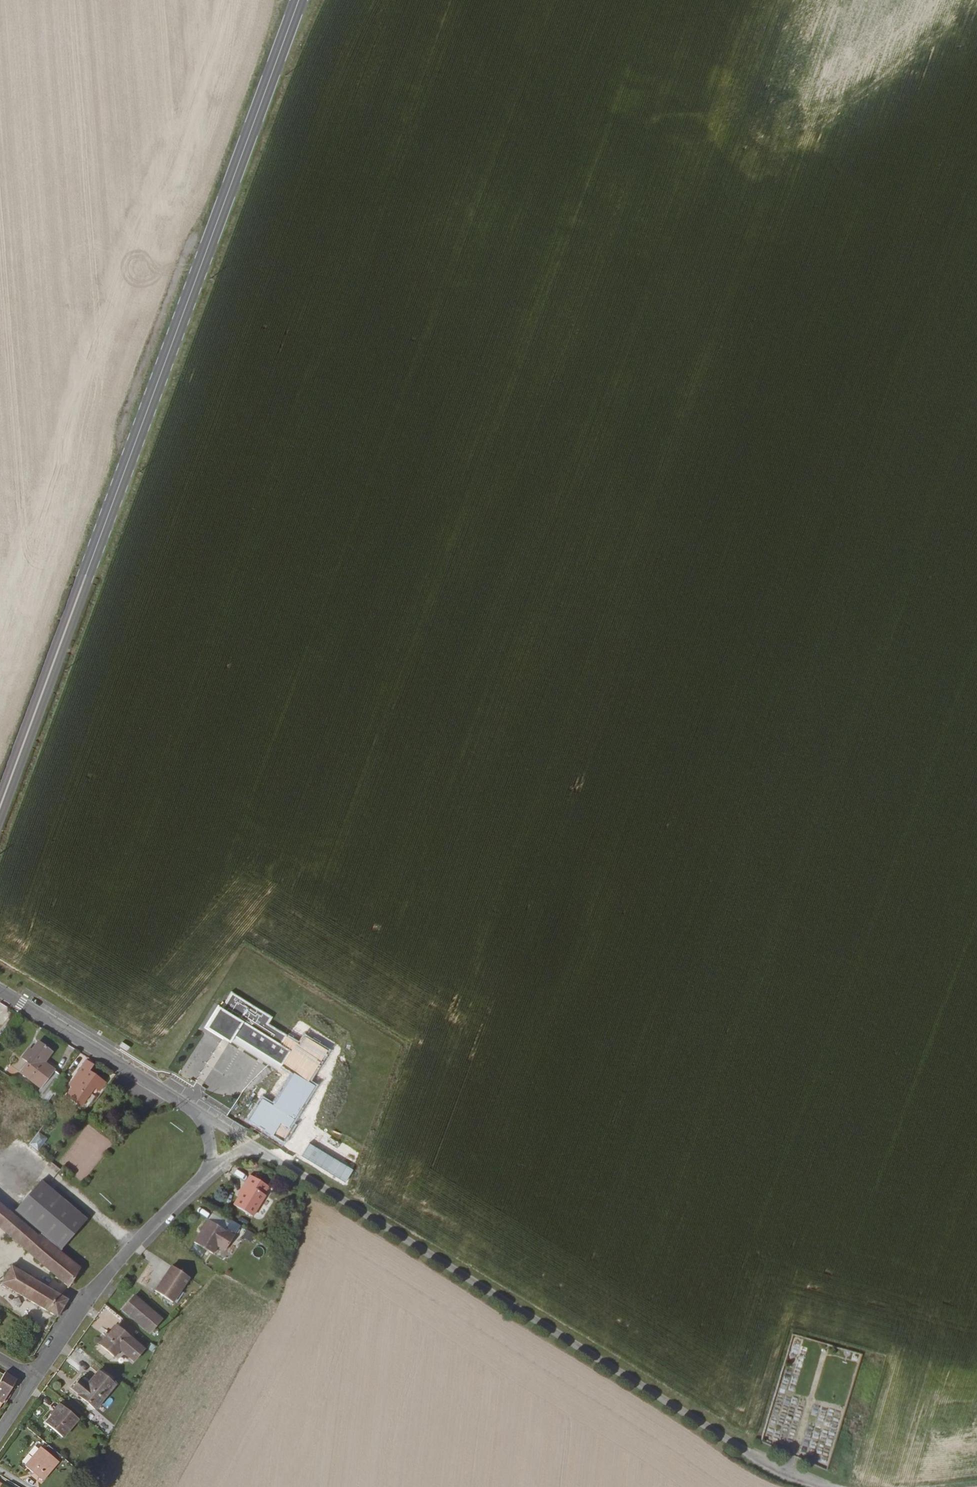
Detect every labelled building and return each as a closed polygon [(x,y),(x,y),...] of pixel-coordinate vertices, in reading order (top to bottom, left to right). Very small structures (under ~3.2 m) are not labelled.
[(234,1042),(282,1074),(296,1052),(288,1047),(294,1038),(275,1026),(279,1019),(234,993),(225,1007),(221,1004),(207,1026),(234,1042)] [(37,1094),(44,1099),(63,1074),(33,1053),(21,1070),(42,1086),(37,1094)] [(85,1060),(62,1092),(81,1105),(93,1088),(96,1090),(101,1081),(88,1072),(92,1065),(85,1060)] [(40,1152),(48,1138),(38,1132),(30,1146),(40,1152)] [(264,1193),(262,1191),(267,1184),(248,1172),(243,1180),(245,1181),(232,1203),(251,1214),(264,1193)] [(14,1210),(52,1242),(79,1213),(40,1180),(14,1210)] [(10,1211),(0,1202),(0,1223),(10,1211)] [(17,1217),(10,1211),(0,1223),(0,1230),(3,1232),(17,1217)] [(60,1250),(86,1219),(79,1213),(52,1242),(60,1250)] [(3,1232),(68,1287),(79,1269),(50,1243),(38,1233),(37,1235),(17,1217),(3,1232)] [(213,1245),(220,1250),(229,1235),(203,1219),(190,1242),(208,1253),(213,1245)] [(173,1303),(188,1277),(171,1266),(154,1292),(173,1303)] [(11,1267),(1,1283),(56,1316),(66,1300),(11,1267)] [(123,1309),(151,1332),(163,1318),(134,1296),(123,1309)] [(128,1334),(134,1327),(123,1318),(117,1326),(128,1334)] [(129,1336),(128,1334),(117,1326),(116,1325),(100,1345),(114,1355),(129,1336)] [(78,1393),(94,1407),(114,1384),(98,1370),(78,1393)] [(0,1380),(0,1401),(1,1401),(4,1397),(15,1379),(5,1373),(0,1380)] [(46,1424),(62,1437),(78,1419),(61,1405),(46,1424)] [(39,1477),(42,1479),(57,1461),(41,1447),(25,1466),(33,1472),(31,1475),(36,1480),(39,1477)]
